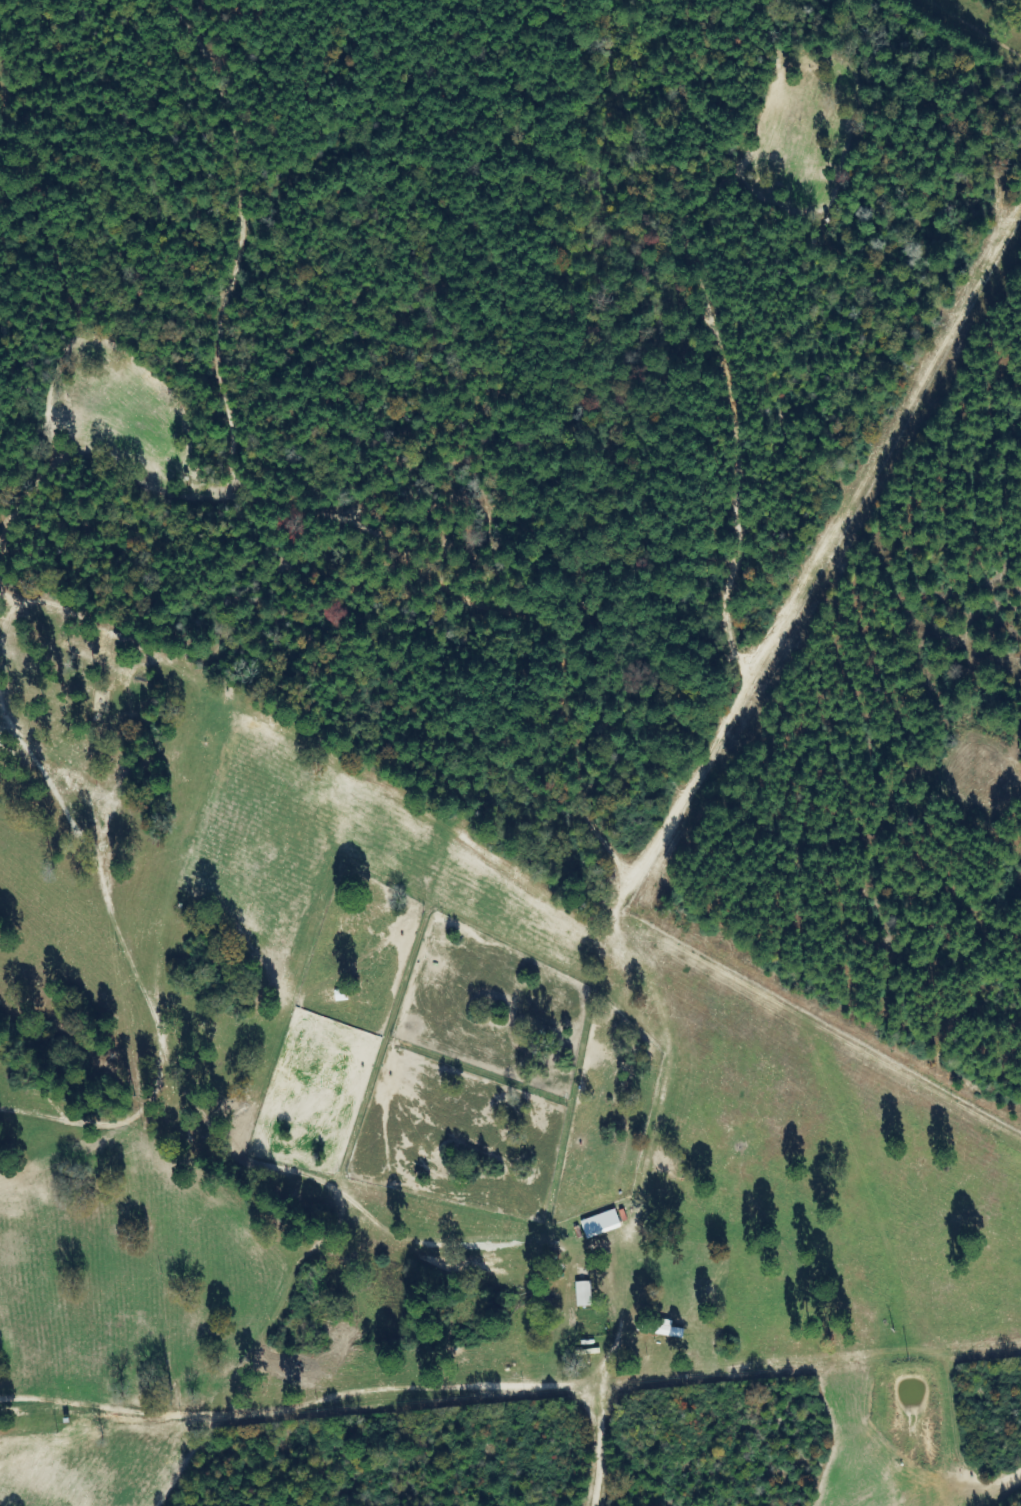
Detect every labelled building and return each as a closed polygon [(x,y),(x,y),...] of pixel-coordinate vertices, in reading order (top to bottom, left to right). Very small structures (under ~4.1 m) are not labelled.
[(577,1221),(583,1239),(618,1228),(612,1209),(577,1221)] [(572,1283),(575,1307),(590,1305),(587,1281),(572,1283)]
